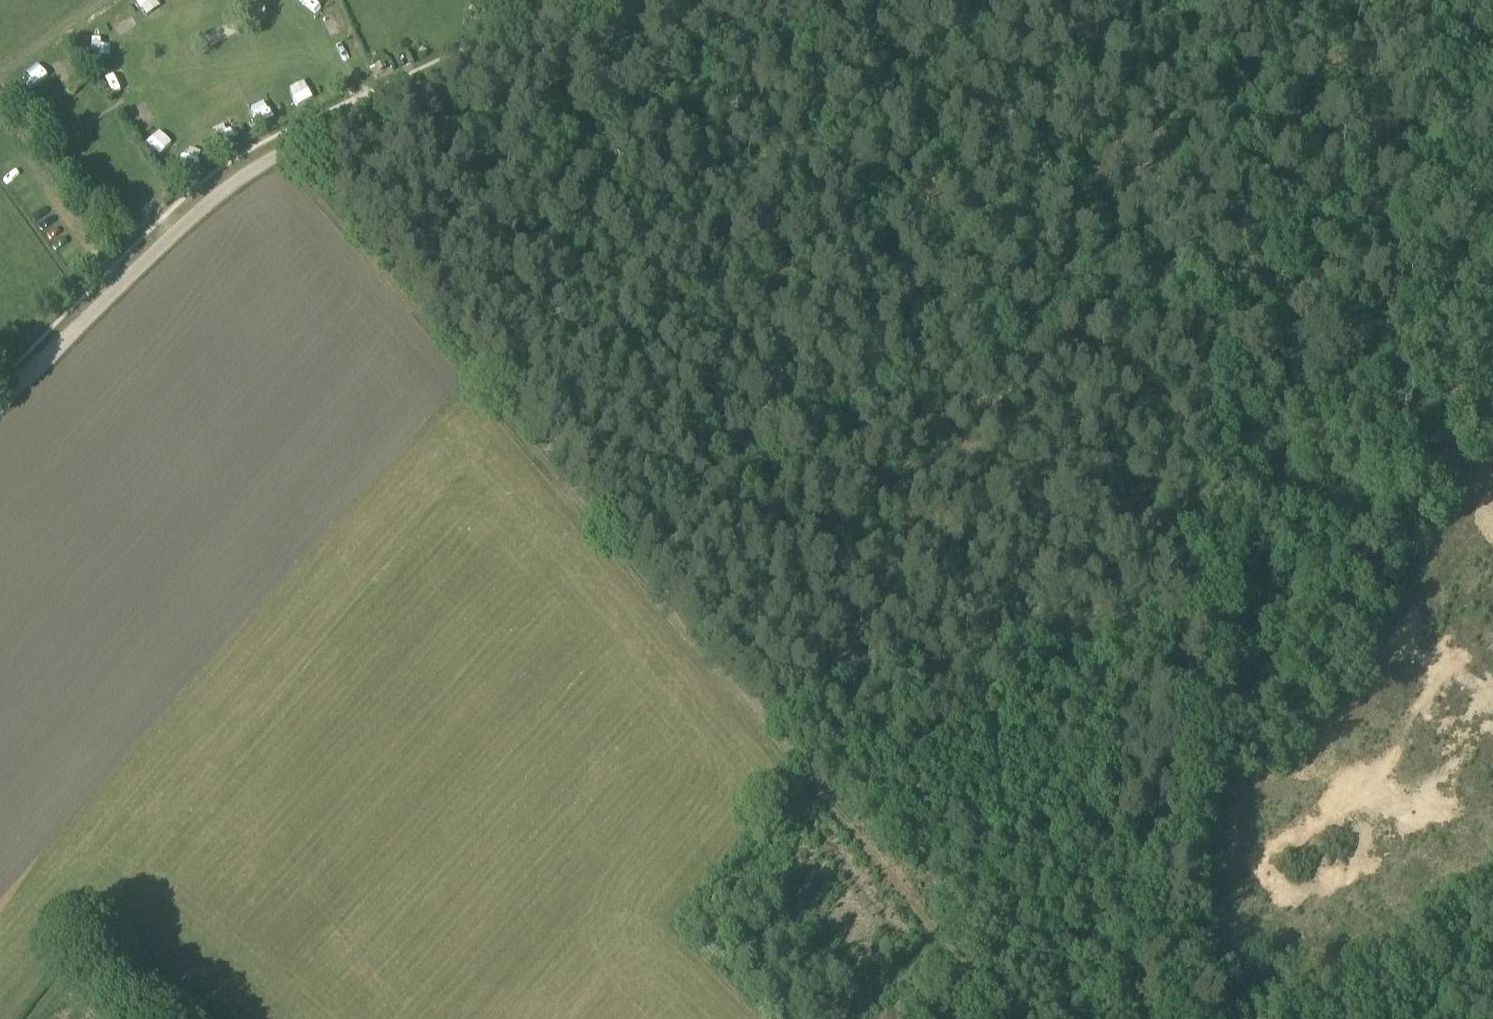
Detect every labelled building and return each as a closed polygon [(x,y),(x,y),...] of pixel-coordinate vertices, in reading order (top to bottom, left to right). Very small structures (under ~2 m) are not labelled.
[(315,10),(335,4),(334,0),(312,0),(315,10)] [(116,56),(115,37),(94,38),(95,58),(116,56)] [(312,83),(297,87),(303,108),(317,105),(312,83)] [(273,100),(257,105),(264,128),(280,123),(273,100)] [(136,113),(144,128),(162,119),(154,104),(136,113)] [(236,118),(221,124),(230,146),(245,140),(236,118)] [(152,148),(169,155),(176,137),(160,130),(152,148)] [(188,146),(182,163),(203,169),(208,152),(188,146)]
